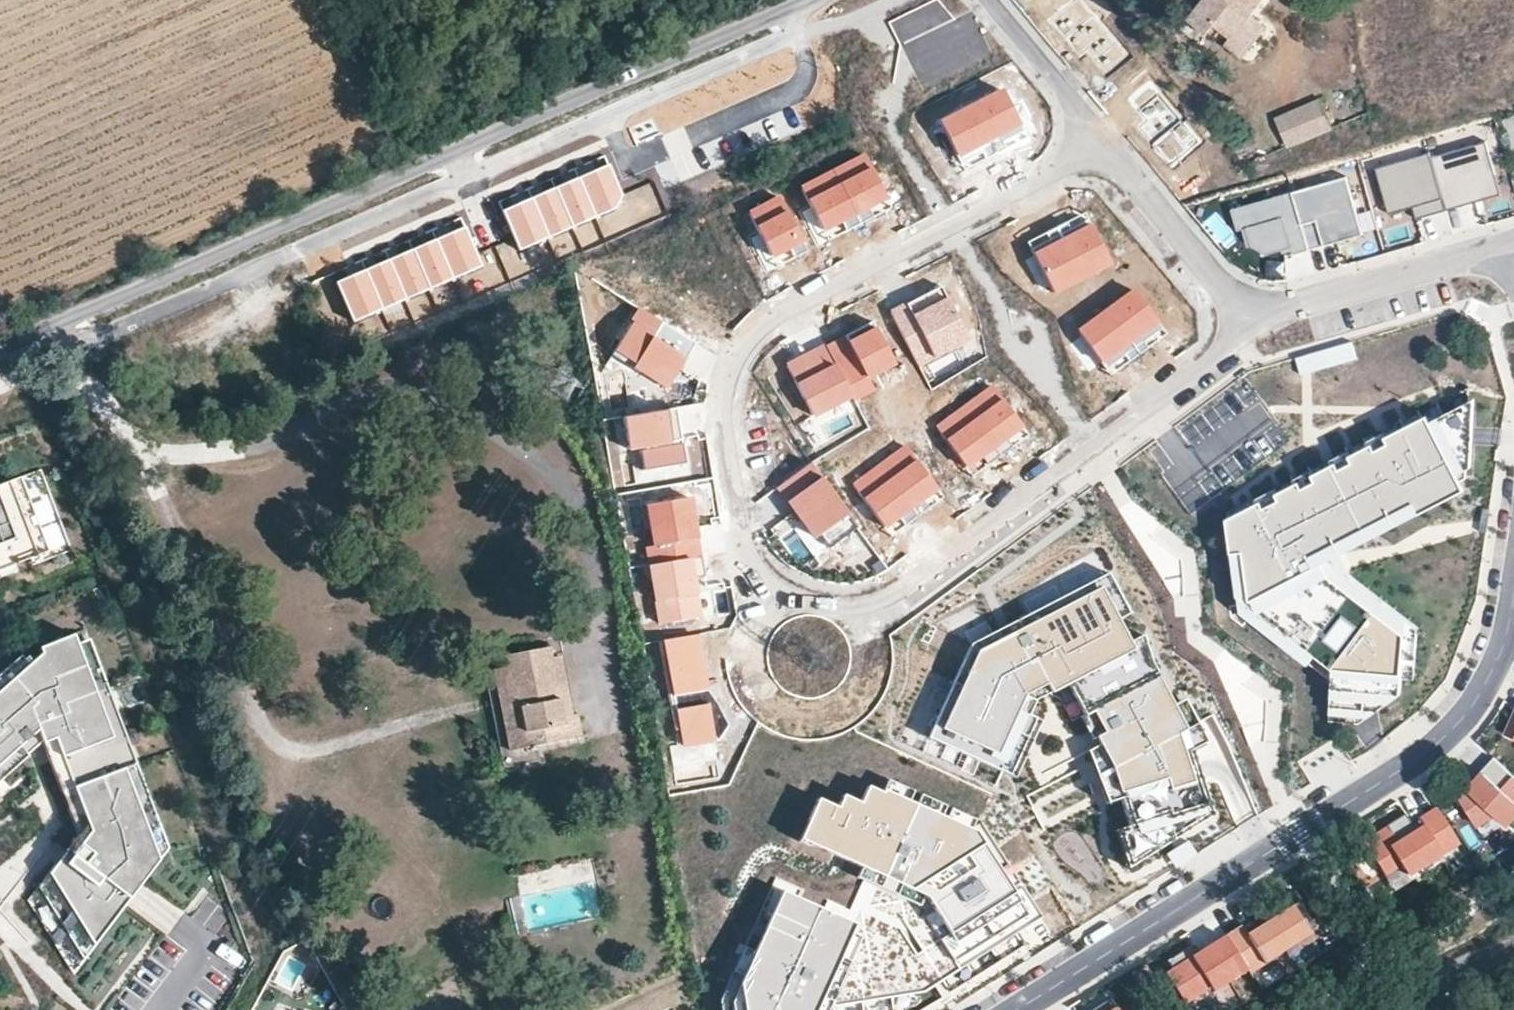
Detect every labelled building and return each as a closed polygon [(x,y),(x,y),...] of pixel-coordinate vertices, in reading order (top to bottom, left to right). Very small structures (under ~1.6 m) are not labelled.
[(1079,0),(1075,0),(1049,22),(1079,57),(1086,51),(1107,76),(1128,58),(1079,0)] [(1189,23),(1208,38),(1219,24),(1226,30),(1252,51),(1268,32),(1253,19),(1270,0),(1208,0),(1189,23)] [(1243,62),(1252,51),(1226,30),(1217,41),(1243,62)] [(1147,81),(1127,98),(1146,121),(1138,128),(1171,166),(1199,143),(1147,81)] [(970,104),(989,141),(1021,125),(1002,88),(970,104)] [(1289,149),(1332,131),(1319,103),(1277,120),(1289,149)] [(989,141),(970,104),(939,121),(957,157),(989,141)] [(655,117),(646,121),(650,130),(659,126),(655,117)] [(1146,121),(1144,119),(1136,125),(1138,128),(1146,121)] [(646,121),(637,125),(641,134),(650,130),(646,121)] [(1021,125),(989,141),(996,154),(1028,137),(1021,125)] [(996,154),(989,141),(957,157),(964,170),(996,154)] [(1485,141),(1430,157),(1446,210),(1500,194),(1485,141)] [(864,153),(832,169),(855,215),(887,198),(864,153)] [(1430,157),(1429,153),(1374,168),(1388,214),(1412,207),(1415,219),(1446,210),(1430,157)] [(611,163),(581,176),(598,214),(615,206),(623,191),(611,163)] [(855,215),(832,169),(800,186),(823,231),(855,215)] [(581,176),(558,186),(575,224),(598,214),(581,176)] [(1345,177),(1291,192),(1308,250),(1362,234),(1345,177)] [(558,186),(535,195),(552,234),(575,224),(558,186)] [(1308,250),(1291,192),(1231,210),(1237,231),(1245,229),(1251,246),(1266,255),(1291,248),(1292,254),(1308,250)] [(535,195),(507,208),(523,246),(552,234),(535,195)] [(772,258),(803,242),(779,195),(748,211),(772,258)] [(892,207),(887,198),(855,215),(860,223),(892,207)] [(1056,227),(1061,238),(1090,223),(1085,212),(1056,227)] [(860,223),(855,215),(823,231),(828,240),(860,223)] [(1090,223),(1061,238),(1082,279),(1111,264),(1090,223)] [(483,263),(467,225),(440,237),(456,275),(483,263)] [(1061,238),(1056,227),(1027,242),(1032,253),(1061,238)] [(456,275),(440,237),(417,246),(434,285),(456,275)] [(1082,279),(1061,238),(1032,253),(1053,294),(1082,279)] [(807,250),(803,242),(772,258),(776,266),(807,250)] [(434,285),(417,246),(394,257),(410,295),(434,285)] [(410,295),(394,257),(371,266),(387,305),(410,295)] [(387,305),(371,266),(343,278),(360,317),(387,305)] [(941,286),(890,312),(917,365),(934,356),(930,347),(963,330),(941,286)] [(1104,309),(1129,343),(1158,322),(1133,288),(1104,309)] [(1076,329),(1101,363),(1129,343),(1104,309),(1076,329)] [(687,358),(696,342),(643,310),(617,353),(638,366),(635,370),(667,389),(680,368),(676,365),(682,355),(687,358)] [(846,338),(827,347),(851,394),(853,398),(873,388),(867,376),(895,362),(874,320),(845,335),(846,338)] [(1129,343),(1138,354),(1166,333),(1158,322),(1129,343)] [(1138,354),(1129,343),(1101,363),(1109,375),(1138,354)] [(851,394),(826,345),(787,365),(812,415),(851,394)] [(638,366),(617,353),(614,357),(635,370),(638,366)] [(963,405),(994,447),(1022,427),(991,384),(963,405)] [(1467,398),(1228,518),(1233,598),(1333,674),(1401,680),(1405,621),(1329,562),(1473,492),(1467,398)] [(966,468),(994,447),(963,405),(935,425),(966,468)] [(682,438),(677,407),(622,416),(627,448),(641,445),(642,449),(639,449),(642,469),(686,462),(682,442),(681,442),(680,438),(682,438)] [(994,447),(1000,455),(1028,434),(1022,427),(994,447)] [(878,463),(911,508),(938,489),(905,444),(878,463)] [(1000,455),(994,447),(966,468),(972,476),(1000,455)] [(858,527),(810,462),(778,485),(789,500),(793,497),(800,506),(796,509),(816,536),(820,533),(830,547),(858,527)] [(911,508),(878,463),(851,483),(884,528),(911,508)] [(0,481),(0,566),(65,540),(37,466),(0,481)] [(911,508),(917,516),(943,497),(938,489),(911,508)] [(647,545),(650,563),(699,555),(689,496),(648,503),(654,544),(647,545)] [(917,516),(911,508),(884,528),(890,536),(917,516)] [(701,555),(650,563),(660,623),(699,616),(692,577),(705,575),(701,555)] [(968,631),(919,732),(1004,769),(1029,713),(1016,707),(1020,696),(1046,684),(1050,693),(1065,688),(1089,738),(1079,743),(1102,802),(1118,797),(1124,826),(1202,805),(1175,734),(1182,727),(1138,632),(1126,640),(1113,614),(1121,611),(1101,574),(968,631)] [(715,740),(697,633),(663,638),(681,746),(715,740)] [(9,791),(1,781),(29,757),(26,754),(42,739),(78,836),(28,900),(73,972),(167,850),(115,710),(105,714),(75,635),(37,650),(39,656),(32,663),(29,659),(25,662),(21,657),(0,676),(0,799),(9,791)] [(536,745),(577,738),(572,715),(568,716),(555,647),(498,657),(500,668),(514,749),(536,745)] [(539,761),(536,745),(514,749),(500,668),(482,670),(501,769),(539,761)] [(1505,734),(1513,738),(1513,713),(1505,734)] [(1494,757),(1481,771),(1483,772),(1468,789),(1458,796),(1477,824),(1495,811),(1507,822),(1513,814),(1513,775),(1494,757)] [(1034,799),(1048,775),(1037,768),(1023,793),(1034,799)] [(809,824),(820,821),(811,796),(800,800),(809,824)] [(778,883),(726,984),(731,1009),(821,1009),(924,992),(937,979),(1041,910),(980,818),(966,825),(886,797),(882,817),(860,809),(850,821),(830,812),(811,855),(868,878),(850,916),(778,883)] [(1458,842),(1436,808),(1418,819),(1423,826),(1415,831),(1404,814),(1385,825),(1387,828),(1363,842),(1383,874),(1399,864),(1406,875),(1458,842)] [(512,936),(527,932),(519,895),(504,898),(512,936)] [(1252,921),(1226,937),(1227,938),(1247,970),(1248,971),(1263,962),(1264,964),(1279,954),(1277,951),(1316,927),(1299,900),(1280,913),(1281,915),(1257,930),(1252,921)] [(148,901),(140,910),(166,933),(184,913),(172,902),(162,913),(148,901)] [(1247,970),(1227,938),(1199,955),(1192,944),(1167,960),(1173,970),(1166,975),(1182,1001),(1208,985),(1212,992),(1247,970)]
